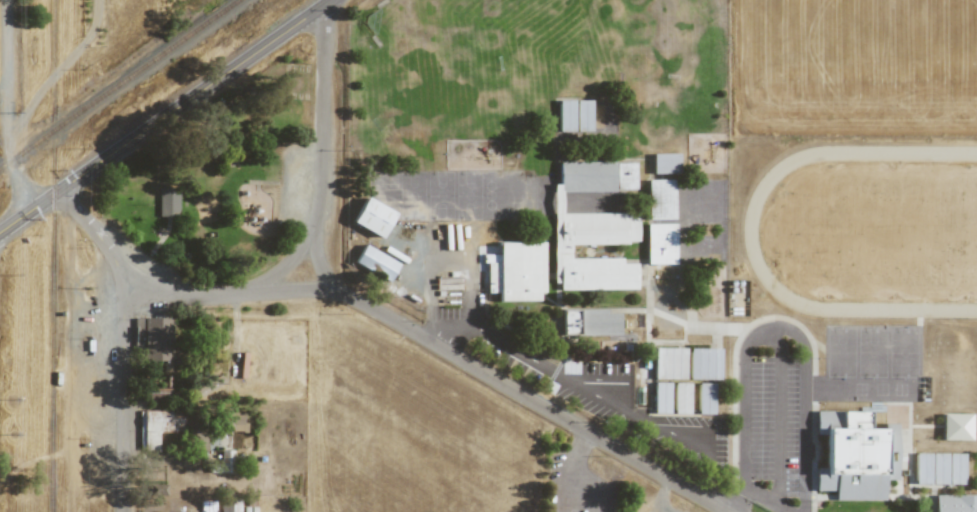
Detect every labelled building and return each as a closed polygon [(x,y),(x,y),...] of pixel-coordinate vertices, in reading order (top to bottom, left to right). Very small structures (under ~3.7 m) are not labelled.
[(576,131),(591,131),(591,99),(575,100),(576,131)] [(558,131),(574,131),(574,100),(558,100),(558,131)] [(678,153),(652,153),(652,173),(679,173),(678,153)] [(636,289),(636,263),(621,263),(621,257),(571,258),(571,244),(638,243),(638,213),(561,213),(561,191),(635,191),(635,161),(559,162),(559,184),(553,184),(553,283),(559,283),(560,289),(636,289)] [(647,219),(674,219),(674,179),(647,180),(647,219)] [(158,216),(178,216),(178,188),(158,188),(158,216)] [(382,237),(393,210),(363,198),(352,224),(382,237)] [(646,224),(646,264),(675,263),(675,223),(646,224)] [(498,301),(539,301),(539,292),(544,292),(544,242),(498,242),(498,261),(482,261),(482,279),(477,279),(477,288),(487,288),(487,293),(498,293),(498,301)] [(398,263),(363,245),(354,263),(388,281),(398,263)] [(620,313),(607,313),(607,308),(560,309),(561,336),(620,335),(620,313)] [(134,318),(134,361),(179,361),(179,345),(171,345),(171,318),(134,318)] [(654,378),(685,379),(685,348),(654,347),(654,378)] [(689,379),(720,379),(720,348),(689,348),(689,379)] [(669,382),(654,382),(653,413),(669,413),(669,382)] [(689,383),(673,383),(673,413),(689,413),(689,383)] [(713,383),(698,383),(698,414),(713,414),(713,383)] [(169,388),(144,388),(144,401),(169,401),(169,388)] [(139,450),(158,450),(158,432),(182,432),(182,410),(140,409),(139,450)] [(884,500),(884,479),(896,479),(896,423),(884,423),(884,428),(868,428),(868,411),(815,411),(815,435),(825,435),(825,467),(814,467),(814,491),(835,491),(835,500),(884,500)] [(244,412),(227,412),(228,431),(245,430),(244,412)] [(970,440),(971,413),(942,413),(941,440),(970,440)] [(231,450),(220,451),(221,464),(208,464),(208,473),(232,472),(231,450)] [(964,453),(915,452),(914,483),(963,484),(964,453)] [(239,493),(220,494),(220,511),(240,511),(239,493)] [(934,495),(934,511),(976,511),(976,495),(934,495)]
